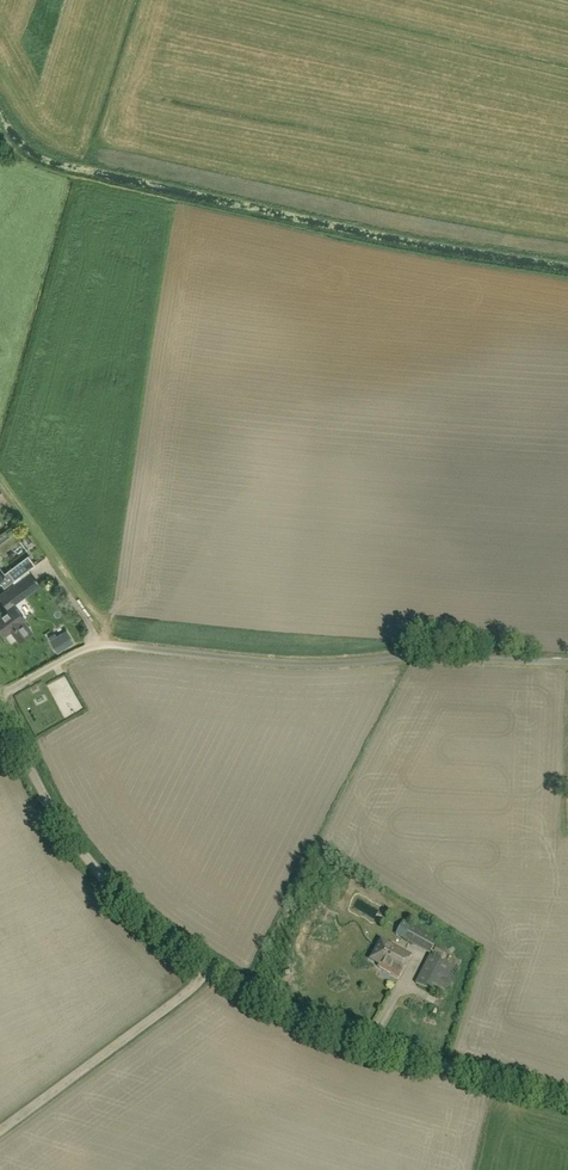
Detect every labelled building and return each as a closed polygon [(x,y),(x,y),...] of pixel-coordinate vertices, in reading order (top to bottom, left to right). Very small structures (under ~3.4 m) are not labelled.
[(36,564),(29,555),(8,571),(14,580),(36,564)] [(0,595),(9,606),(0,612),(0,625),(6,633),(12,629),(19,640),(32,630),(24,620),(25,619),(14,603),(24,596),(15,584),(0,595)] [(13,656),(20,669),(71,640),(64,628),(13,656)] [(16,654),(39,641),(34,633),(11,646),(16,654)] [(437,940),(411,926),(404,939),(429,953),(437,940)] [(379,966),(399,978),(412,956),(391,944),(390,946),(382,942),(374,956),(375,960),(380,963),(379,966)] [(447,949),(439,945),(438,944),(434,952),(443,957),(444,954),(447,949)] [(430,955),(416,983),(443,997),(457,968),(430,955)]
